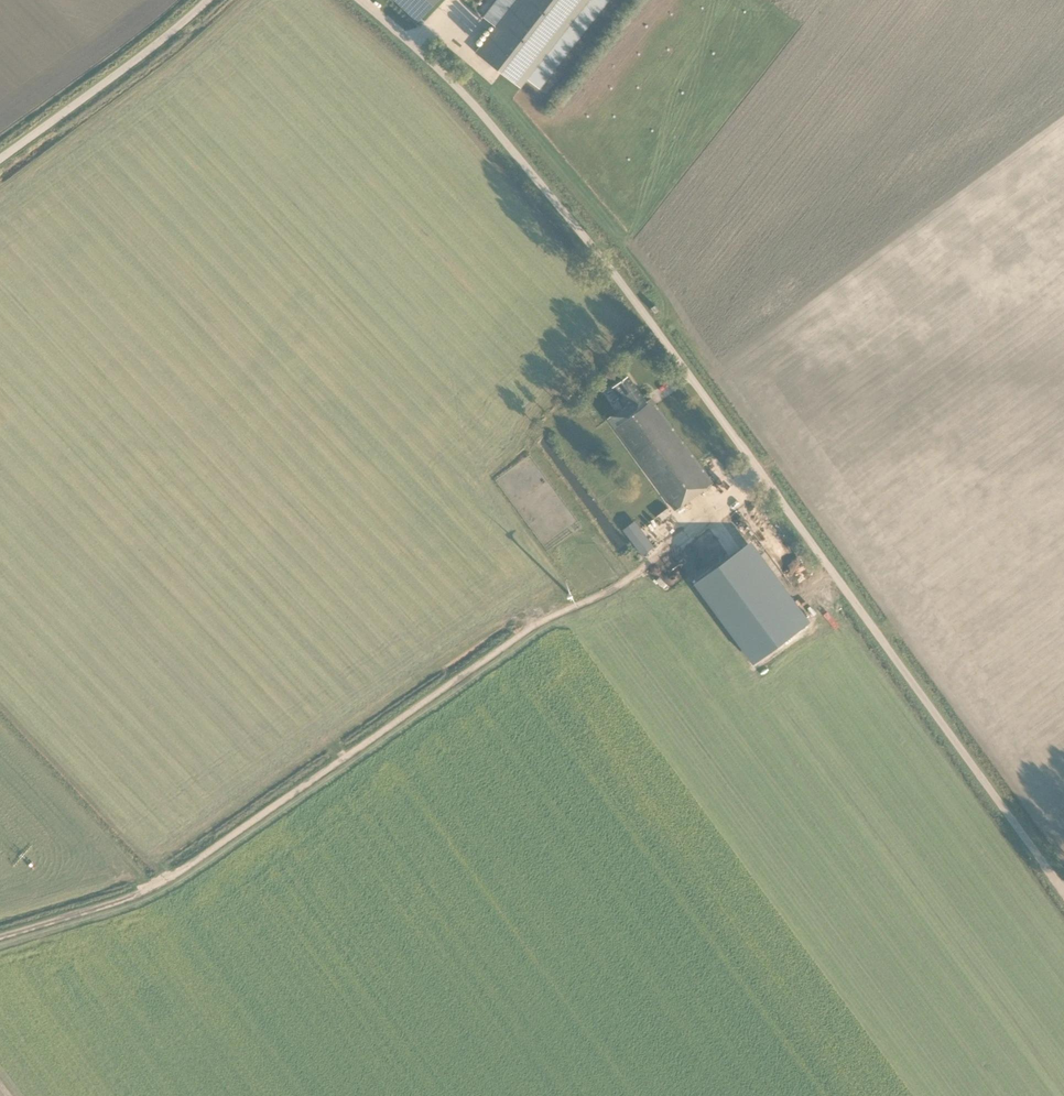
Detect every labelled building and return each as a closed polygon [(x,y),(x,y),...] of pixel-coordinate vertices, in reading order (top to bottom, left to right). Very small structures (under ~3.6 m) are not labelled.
[(418,21),(437,0),(396,0),(418,21)] [(476,52),(521,88),(528,79),(540,89),(609,0),(496,0),(484,15),(484,16),(496,26),(497,26),(478,50),(476,52)] [(656,314),(660,311),(655,305),(651,308),(656,314)] [(675,510),(676,510),(714,482),(651,397),(647,401),(628,375),(612,387),(620,397),(618,399),(624,407),(608,418),(672,506),(675,510)] [(663,509),(650,519),(654,524),(667,515),(663,509)] [(802,628),(742,547),(741,549),(731,557),(730,556),(696,581),(756,662),(802,628)]
